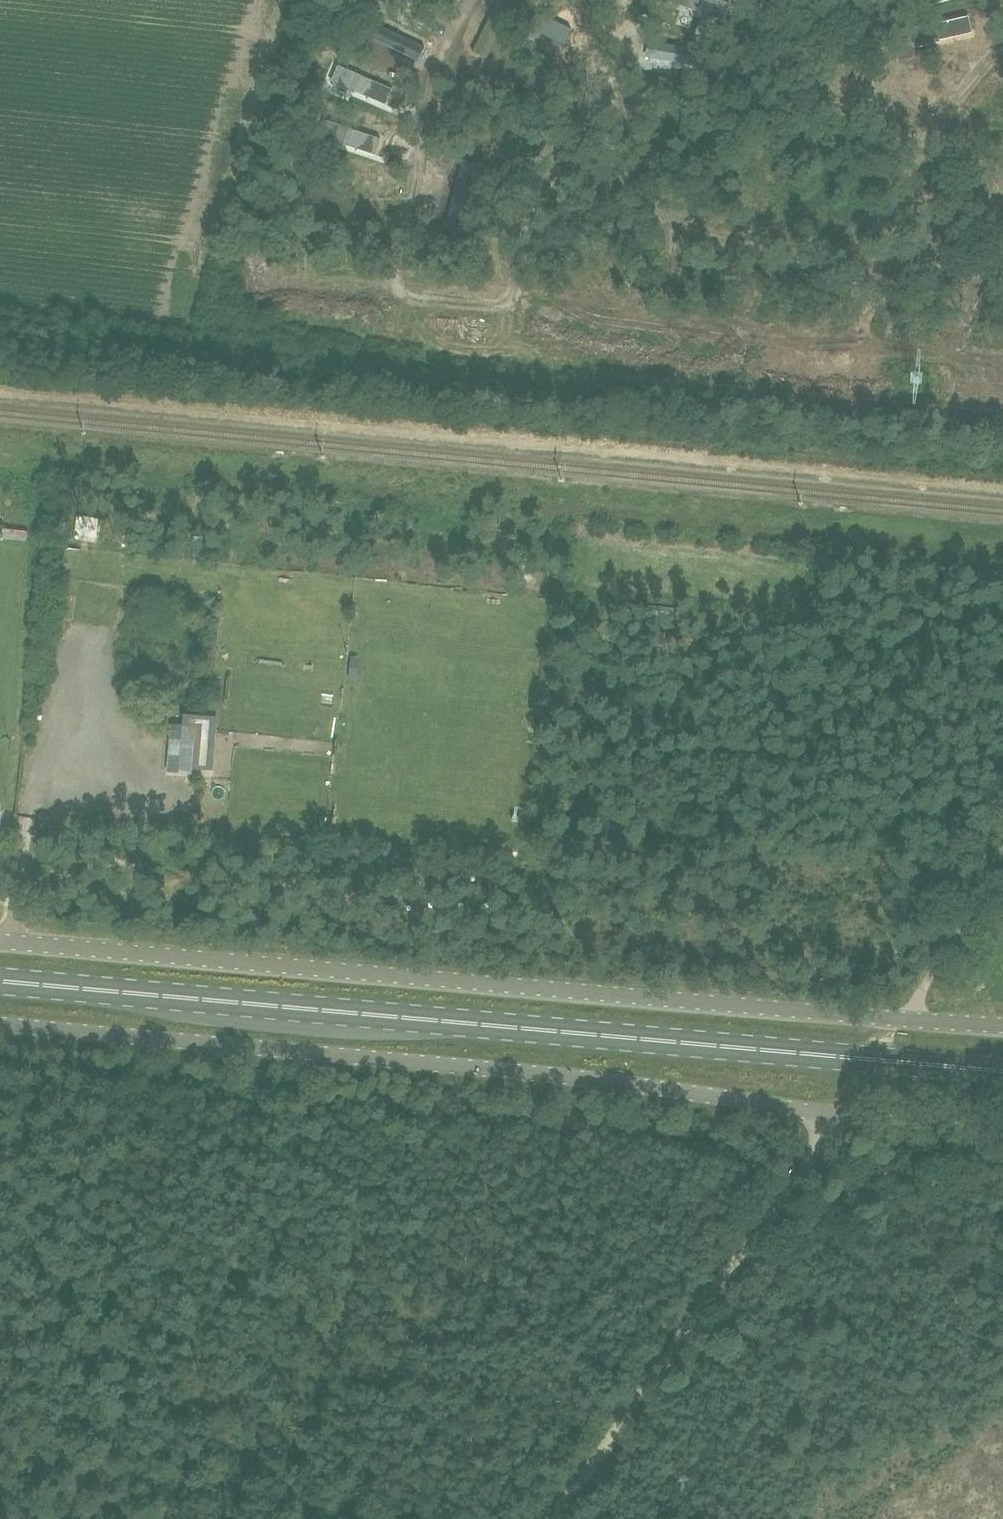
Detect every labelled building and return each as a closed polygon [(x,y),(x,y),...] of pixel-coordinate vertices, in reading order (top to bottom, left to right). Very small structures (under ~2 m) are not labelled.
[(192,774),(196,726),(171,724),(167,772),(192,774)] [(973,953),(981,941),(972,935),(964,948),(973,953)]
